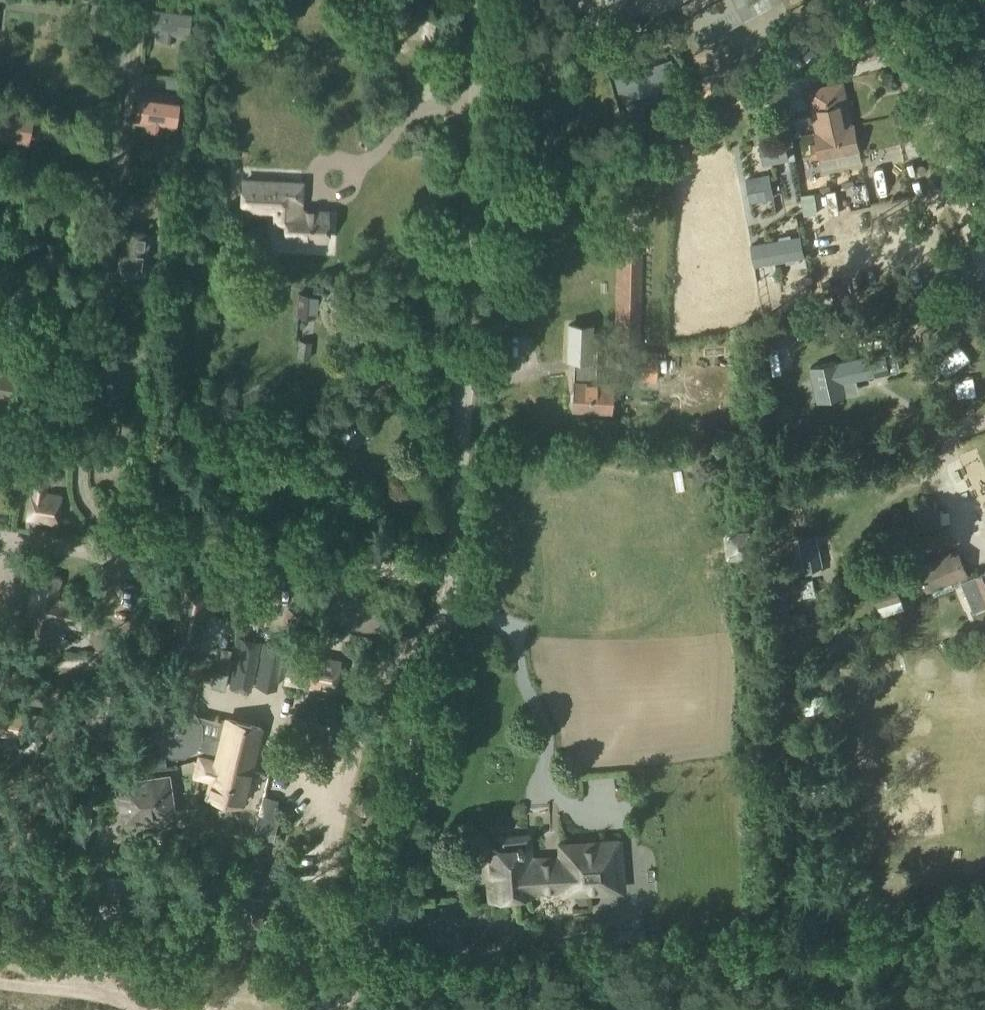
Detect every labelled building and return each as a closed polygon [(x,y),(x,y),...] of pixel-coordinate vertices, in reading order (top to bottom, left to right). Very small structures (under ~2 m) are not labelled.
[(745,19),(778,0),(734,0),(745,19)] [(188,6),(151,1),(148,30),(159,31),(159,36),(172,38),(173,33),(184,34),(188,6)] [(811,48),(829,44),(826,32),(808,36),(811,48)] [(851,44),(855,57),(875,51),(871,38),(851,44)] [(670,59),(615,77),(623,100),(678,82),(670,59)] [(821,92),(808,95),(815,132),(813,133),(816,144),(810,145),(812,158),(818,157),(819,159),(858,151),(853,125),(852,125),(846,95),(845,95),(842,82),(819,86),(821,92)] [(175,96),(139,91),(135,120),(147,121),(146,126),(160,128),(160,123),(172,125),(175,96)] [(29,145),(33,110),(11,107),(12,101),(0,99),(0,142),(29,145)] [(785,126),(756,132),(757,135),(760,134),(761,143),(759,143),(763,164),(766,164),(788,159),(784,138),(793,136),(791,125),(788,126),(788,124),(785,125),(785,126)] [(740,178),(763,173),(760,159),(737,164),(740,178)] [(767,176),(746,180),(750,203),(772,199),(767,176)] [(240,181),(239,212),(272,214),(271,241),(327,243),(328,211),(318,211),(318,213),(302,213),(302,211),(298,210),(298,198),(300,198),(301,182),(240,181)] [(125,230),(120,270),(143,272),(147,232),(125,230)] [(799,236),(750,246),(754,266),(803,257),(799,236)] [(615,242),(613,343),(639,344),(642,243),(615,242)] [(299,294),(298,313),(314,314),(315,295),(299,294)] [(566,324),(565,359),(571,359),(570,408),(609,410),(610,381),(593,380),(588,380),(590,325),(566,324)] [(298,339),(296,356),(309,357),(312,340),(298,339)] [(896,350),(810,366),(816,401),(856,394),(853,378),(900,369),(896,350)] [(638,352),(638,383),(657,384),(658,352),(638,352)] [(25,404),(29,380),(0,375),(0,399),(25,404)] [(768,400),(769,411),(787,410),(786,399),(768,400)] [(32,479),(26,525),(35,526),(36,519),(56,522),(60,495),(44,492),(45,481),(32,479)] [(939,509),(911,512),(913,531),(942,528),(939,509)] [(908,513),(889,515),(891,527),(909,525),(908,513)] [(723,535),(723,537),(724,560),(725,560),(725,561),(727,562),(728,562),(751,561),(752,560),(753,560),(753,559),(754,558),(754,557),(752,534),(752,533),(751,533),(750,532),(749,531),(748,531),(727,532),(725,533),(724,534),(723,535)] [(814,537),(796,541),(803,571),(804,570),(805,576),(821,572),(820,567),(821,567),(814,537)] [(917,568),(926,589),(959,576),(973,611),(984,606),(984,572),(968,579),(956,551),(917,568)] [(913,557),(888,565),(893,581),(917,573),(913,557)] [(871,593),(889,586),(884,572),(866,578),(871,593)] [(37,575),(25,640),(48,644),(52,622),(92,629),(96,608),(55,601),(59,579),(37,575)] [(825,575),(800,580),(803,597),(828,592),(825,575)] [(183,586),(172,639),(198,645),(209,591),(183,586)] [(894,586),(872,593),(878,610),(899,603),(894,586)] [(787,600),(769,605),(773,631),(792,629),(792,628),(789,615),(787,600)] [(804,612),(789,615),(792,628),(806,626),(804,612)] [(238,637),(230,687),(251,690),(258,639),(238,637)] [(262,639),(254,682),(277,686),(284,643),(262,639)] [(906,645),(905,665),(925,666),(926,645),(906,645)] [(214,669),(210,686),(224,689),(232,649),(221,647),(217,669),(214,669)] [(289,647),(283,681),(336,692),(343,658),(289,647)] [(41,733),(44,712),(0,707),(0,728),(41,733)] [(262,727),(225,717),(220,737),(198,731),(197,725),(192,716),(182,710),(171,710),(161,716),(155,726),(155,737),(162,747),(171,752),(183,752),(192,747),(196,740),(217,746),(215,754),(201,750),(195,776),(209,780),(205,794),(242,804),(262,727)] [(167,771),(111,778),(117,822),(140,819),(140,821),(144,823),(150,822),(153,820),(152,817),(173,814),(167,771)] [(262,799),(258,815),(274,819),(278,803),(262,799)] [(258,815),(253,834),(273,839),(278,820),(274,819),(258,815)] [(491,873),(486,872),(488,897),(531,894),(531,893),(629,886),(625,843),(556,849),(557,855),(530,856),(528,834),(495,836),(495,847),(489,847),(491,873)] [(108,875),(104,902),(128,905),(132,879),(108,875)] [(241,895),(237,922),(261,926),(265,898),(241,895)]
